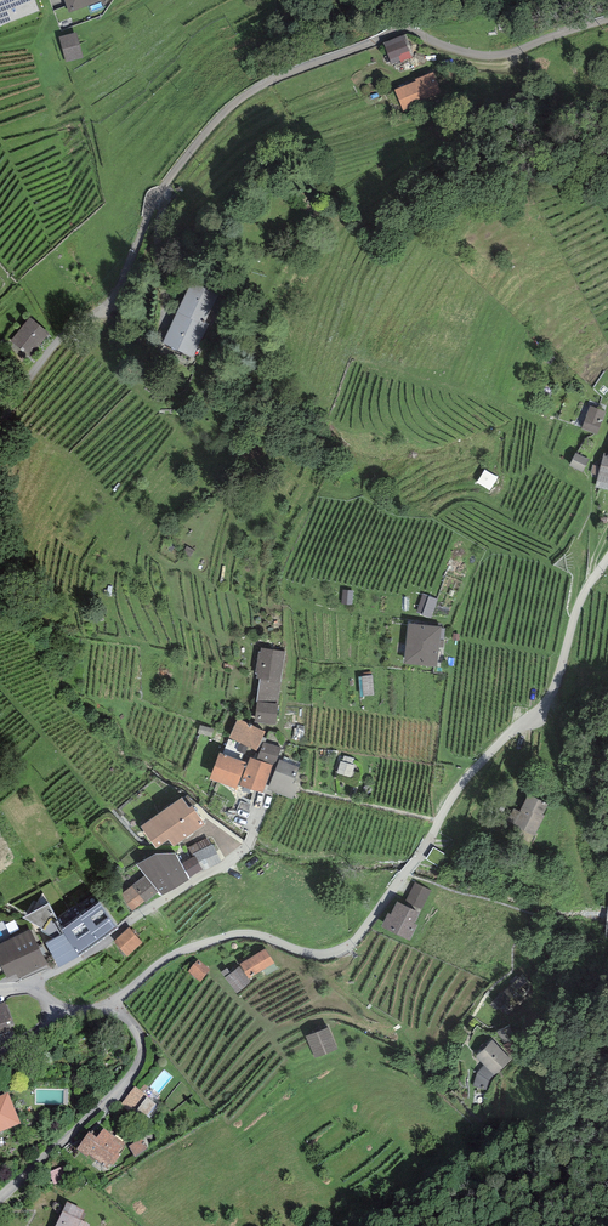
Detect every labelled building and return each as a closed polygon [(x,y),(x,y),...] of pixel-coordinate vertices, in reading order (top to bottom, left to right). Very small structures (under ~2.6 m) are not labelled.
[(0,0),(0,26),(39,10),(35,0),(1,0),(0,0)] [(69,13),(100,2),(108,7),(113,0),(65,0),(69,13)] [(77,32),(59,37),(65,63),(83,58),(77,32)] [(407,34),(383,42),(391,64),(414,55),(407,34)] [(432,72),(394,87),(403,111),(442,96),(432,72)] [(217,294),(191,282),(162,343),(193,357),(208,323),(204,322),(217,294)] [(49,333),(30,317),(9,342),(29,358),(49,333)] [(606,411),(589,405),(586,416),(581,428),(597,434),(606,411)] [(604,453),(600,467),(593,465),(591,473),(598,475),(595,487),(607,490),(607,458),(607,455),(607,454),(604,453)] [(354,592),(343,590),(341,603),(352,605),(354,592)] [(438,599),(422,594),(416,612),(431,617),(438,599)] [(414,596),(403,596),(402,612),(413,613),(414,596)] [(437,667),(439,647),(443,647),(445,628),(441,628),(441,626),(408,623),(404,663),(437,667)] [(256,678),(260,678),(281,681),(285,651),(261,648),(260,651),(258,651),(255,673),(257,673),(256,678)] [(373,675),(359,676),(360,696),(374,695),(373,675)] [(260,678),(257,701),(278,704),(281,681),(260,678)] [(278,704),(257,701),(254,722),(276,725),(278,704)] [(265,730),(237,718),(229,738),(246,745),(257,750),(265,730)] [(228,738),(222,753),(240,760),(246,745),(229,738),(228,738)] [(281,747),(263,742),(257,759),(273,765),(275,766),(281,747)] [(222,753),(219,752),(209,778),(236,788),(246,762),(240,760),(222,753)] [(340,761),(336,774),(352,778),(355,764),(353,764),(354,758),(344,755),(342,761),(340,761)] [(257,759),(250,757),(240,785),(263,793),(273,765),(257,759)] [(299,767),(279,760),(268,789),(293,799),(298,785),(293,783),(299,767)] [(548,804),(528,793),(519,810),(522,811),(514,825),(535,836),(545,816),(542,815),(548,804)] [(181,798),(141,826),(157,848),(169,839),(174,846),(205,824),(191,805),(188,808),(181,798)] [(188,847),(194,856),(195,855),(203,870),(203,871),(221,862),(213,844),(211,845),(208,837),(188,847)] [(155,854),(137,864),(146,875),(159,891),(163,895),(189,879),(188,877),(181,863),(175,852),(155,854)] [(194,856),(181,863),(188,877),(203,870),(195,855),(194,856)] [(146,875),(132,885),(144,900),(146,901),(159,891),(146,875)] [(414,881),(405,901),(422,909),(431,889),(414,881)] [(144,900),(132,885),(120,895),(132,910),(144,900)] [(419,912),(397,901),(390,914),(388,913),(381,927),(409,941),(417,924),(414,923),(419,912)] [(99,902),(80,916),(99,941),(118,927),(99,902)] [(62,929),(48,903),(23,917),(42,928),(41,930),(54,938),(45,943),(59,967),(78,956),(62,929)] [(80,916),(62,929),(78,956),(99,941),(80,916)] [(15,935),(11,923),(0,926),(0,940),(15,935)] [(129,927),(114,941),(127,956),(143,942),(129,927)] [(0,944),(0,963),(7,978),(16,973),(19,978),(48,963),(30,929),(0,944)] [(240,964),(249,978),(250,978),(263,969),(267,975),(278,969),(265,948),(240,964)] [(199,962),(188,974),(199,984),(210,972),(199,962)] [(239,966),(225,977),(236,993),(251,982),(239,966)] [(0,1008),(0,1042),(11,1038),(7,1027),(12,1025),(5,1006),(0,1008)] [(329,1027),(307,1036),(315,1057),(337,1049),(329,1027)] [(511,1059),(492,1040),(475,1056),(484,1065),(494,1075),(511,1059)] [(490,1080),(494,1075),(484,1065),(477,1072),(473,1086),(486,1090),(490,1080)] [(138,1088),(122,1105),(141,1122),(157,1106),(138,1088)] [(0,1101),(0,1135),(20,1126),(8,1098),(0,1101)] [(115,1141),(103,1132),(96,1142),(89,1136),(76,1152),(87,1160),(89,1157),(106,1170),(125,1146),(116,1140),(115,1141)] [(67,1206),(58,1225),(86,1225),(81,1223),(85,1214),(67,1206)]
